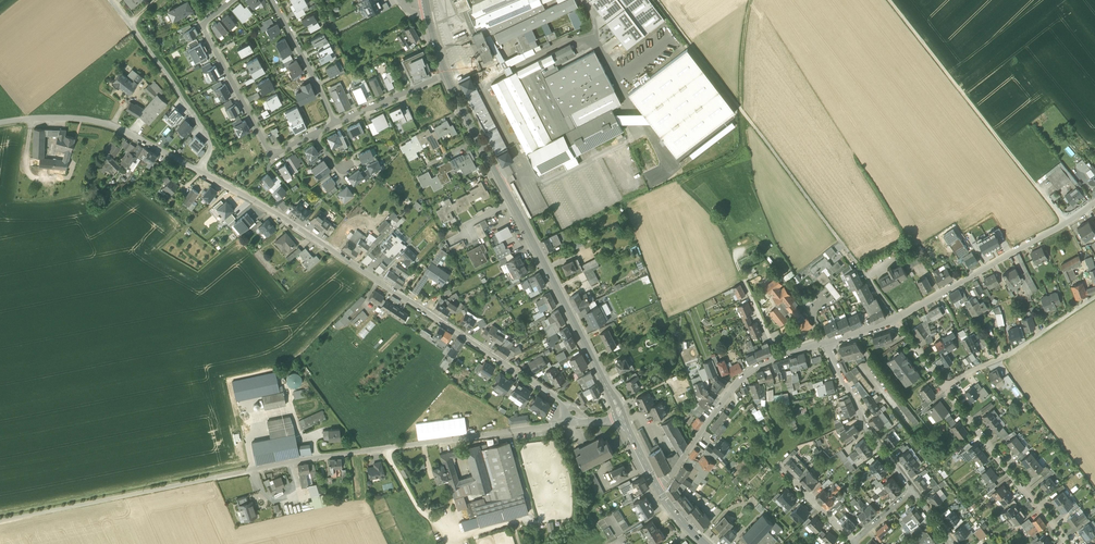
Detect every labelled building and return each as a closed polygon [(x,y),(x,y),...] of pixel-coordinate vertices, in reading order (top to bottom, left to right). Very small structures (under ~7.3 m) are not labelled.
[(294,4),(297,10),(302,7),(307,4),(305,0),(292,0),(294,4)] [(378,0),(374,0),(364,6),(366,9),(368,14),(369,15),(379,10),(382,8),(381,5),(378,0)] [(461,10),(461,9),(466,7),(463,0),(455,0),(454,0),(458,11),(461,10)] [(472,34),(482,29),(485,36),(486,36),(490,34),(494,33),(499,44),(569,11),(573,9),(578,7),(575,0),(566,0),(558,4),(545,10),(542,4),(543,3),(551,0),(463,0),(466,7),(461,9),(461,10),(472,34)] [(607,22),(636,0),(590,0),(607,22)] [(607,22),(627,48),(665,19),(650,0),(636,0),(607,22)] [(169,11),(174,19),(178,17),(178,18),(192,11),(191,10),(186,2),(169,11)] [(390,8),(386,2),(381,5),(382,8),(379,10),(381,12),(390,8)] [(233,9),(243,22),(250,16),(245,10),(244,9),(240,4),(233,9)] [(302,8),(303,12),(304,11),(302,7),(297,10),(293,12),(296,16),(294,13),(302,8)] [(519,53),(519,54),(523,52),(533,48),(544,43),(549,41),(581,27),(573,9),(569,11),(570,12),(546,23),(516,36),(519,43),(515,44),(519,53)] [(230,28),(236,23),(228,13),(222,18),(223,19),(224,20),(230,28)] [(302,20),(305,25),(307,24),(316,19),(313,14),(302,20)] [(221,23),(227,31),(230,28),(224,20),(221,23)] [(227,31),(221,23),(220,21),(219,21),(217,24),(216,23),(211,26),(216,33),(215,33),(218,37),(223,33),(225,34),(228,31),(227,31)] [(263,26),(265,29),(267,28),(274,24),(272,21),(263,26)] [(309,27),(312,31),(320,27),(318,22),(309,27)] [(267,29),(271,36),(280,31),(276,23),(274,24),(267,28),(267,29)] [(412,26),(405,30),(407,34),(412,42),(419,38),(412,26)] [(183,33),(187,41),(198,34),(194,27),(192,28),(183,33)] [(488,43),(486,36),(485,36),(482,29),(472,34),(483,61),(494,56),(490,47),(491,47),(489,42),(488,43)] [(324,33),(311,40),(314,45),(318,43),(327,38),(324,33)] [(397,36),(402,45),(406,42),(401,34),(397,36)] [(490,34),(486,36),(501,62),(504,69),(500,71),(503,78),(514,73),(510,66),(508,67),(505,60),(490,34)] [(283,56),(289,53),(291,52),(289,48),(290,48),(285,38),(276,43),(283,56)] [(327,38),(318,43),(320,47),(323,46),(329,42),(327,38)] [(188,44),(190,48),(199,43),(196,39),(188,44)] [(190,48),(188,49),(194,60),(195,59),(196,61),(199,60),(206,56),(207,55),(205,51),(207,50),(204,45),(202,46),(200,42),(199,43),(190,48)] [(249,42),(237,49),(241,57),(253,50),(249,42)] [(492,84),(538,174),(563,162),(567,170),(579,163),(575,155),(623,130),(619,123),(615,114),(612,108),(577,126),(570,113),(615,90),(595,51),(560,69),(545,77),(542,72),(546,70),(545,67),(543,66),(547,64),(549,69),(557,64),(576,55),(570,44),(539,60),(514,73),(503,78),(492,84)] [(330,45),(324,49),(319,51),(321,57),(330,52),(333,50),(330,45)] [(533,48),(523,52),(525,57),(535,53),(533,48)] [(687,49),(629,94),(644,114),(651,122),(677,156),(736,111),(687,49)] [(411,82),(412,81),(406,67),(408,65),(406,61),(415,56),(415,55),(422,52),(430,75),(431,74),(423,50),(401,60),(411,82)] [(321,57),(319,58),(321,63),(329,59),(332,57),(330,52),(321,57)] [(406,67),(412,81),(414,80),(415,82),(430,75),(422,52),(415,55),(415,56),(406,61),(408,65),(406,67)] [(505,60),(508,67),(510,66),(526,58),(525,57),(523,52),(519,54),(519,53),(505,60)] [(294,61),(292,58),(290,54),(289,53),(283,56),(284,58),(282,59),(284,63),(285,66),(288,65),(288,64),(294,61)] [(251,71),(261,66),(257,58),(247,63),(251,71)] [(288,71),(289,70),(299,65),(296,60),(294,61),(288,64),(288,65),(285,66),(288,71)] [(339,61),(336,63),(340,71),(341,72),(344,70),(339,61)] [(480,73),(484,79),(500,71),(504,69),(501,62),(480,73)] [(204,72),(206,71),(205,71),(212,67),(210,63),(201,67),(204,72)] [(325,69),(330,77),(340,71),(336,63),(325,69)] [(560,69),(557,64),(549,69),(547,64),(543,66),(545,67),(546,70),(542,72),(545,77),(560,69)] [(212,67),(205,71),(206,71),(208,75),(211,81),(221,76),(215,65),(212,67)] [(261,65),(261,66),(251,71),(254,77),(265,71),(261,65)] [(302,72),(299,65),(289,70),(293,76),(293,77),(300,73),(302,72)] [(132,81),(138,74),(133,70),(127,77),(128,78),(132,81)] [(389,76),(391,81),(394,80),(390,71),(386,72),(388,76),(389,76)] [(112,83),(118,88),(119,87),(120,87),(128,78),(127,77),(121,72),(112,83)] [(138,74),(132,81),(128,78),(120,87),(129,94),(137,85),(136,85),(143,77),(138,74)] [(431,74),(430,75),(415,82),(414,80),(412,81),(411,82),(412,85),(432,76),(431,74)] [(391,81),(389,76),(388,76),(384,78),(389,89),(394,87),(391,81)] [(462,87),(465,93),(475,87),(469,76),(459,81),(462,87)] [(258,83),(263,93),(270,89),(272,92),(275,90),(273,87),(274,87),(268,77),(258,83)] [(380,86),(376,77),(369,80),(371,86),(372,85),(376,95),(383,92),(380,86)] [(153,80),(149,85),(157,94),(159,97),(164,93),(153,80)] [(212,86),(214,90),(215,90),(223,85),(221,81),(212,86)] [(360,86),(363,91),(365,90),(366,92),(370,90),(366,81),(359,84),(360,86)] [(299,103),(315,95),(309,82),(301,85),(303,90),(295,94),(298,99),(300,102),(299,102),(299,103)] [(334,101),(339,112),(351,106),(347,99),(346,97),(345,97),(344,95),(346,94),(340,82),(337,84),(338,86),(336,87),(337,88),(331,91),(336,101),(334,101)] [(223,85),(215,90),(218,96),(220,100),(231,95),(225,84),(223,85)] [(338,86),(337,84),(328,88),(334,101),(336,101),(331,91),(337,88),(336,87),(338,86)] [(154,98),(157,94),(149,85),(145,89),(154,98)] [(363,91),(360,86),(353,89),(359,103),(366,99),(363,91)] [(465,93),(496,154),(507,148),(475,87),(465,93)] [(622,103),(615,90),(570,113),(577,126),(612,108),(622,103)] [(252,95),(255,101),(260,98),(257,92),(252,95)] [(143,109),(141,107),(135,104),(135,105),(130,111),(138,117),(139,116),(149,124),(167,103),(159,97),(157,94),(154,98),(143,109)] [(266,99),(271,109),(282,103),(277,94),(266,99)] [(224,104),(226,108),(233,104),(231,100),(224,104)] [(126,109),(130,111),(135,105),(130,102),(126,109)] [(233,104),(226,108),(225,109),(230,118),(234,116),(238,114),(240,112),(237,107),(236,105),(236,103),(233,104)] [(301,114),(297,106),(286,111),(290,119),(301,114)] [(404,115),(402,111),(400,106),(389,111),(393,120),(400,117),(404,115)] [(178,110),(175,108),(168,116),(171,119),(169,121),(173,125),(175,122),(182,115),(177,111),(178,110)] [(408,108),(402,111),(404,115),(405,114),(407,121),(413,118),(408,108)] [(261,113),(264,118),(270,115),(267,110),(261,113)] [(303,119),(301,114),(290,119),(287,120),(290,125),(291,125),(303,119)] [(383,114),(372,119),(373,122),(377,131),(388,126),(387,123),(383,114)] [(644,114),(615,114),(619,123),(651,122),(644,114)] [(182,115),(175,122),(178,124),(184,117),(182,115)] [(291,125),(295,133),(307,127),(303,119),(291,125)] [(242,122),(234,126),(239,136),(250,130),(245,120),(242,122)] [(434,128),(435,131),(439,137),(450,131),(452,135),(457,133),(453,124),(450,126),(447,120),(441,122),(442,123),(434,128)] [(193,127),(185,121),(178,129),(182,133),(185,135),(185,136),(193,127)] [(736,125),(732,121),(690,154),(693,158),(736,125)] [(378,132),(377,131),(373,122),(369,124),(373,134),(378,132)] [(347,128),(351,137),(363,131),(359,123),(347,128)] [(33,157),(42,157),(44,157),(45,135),(45,129),(34,129),(33,157)] [(56,150),(62,152),(64,145),(66,145),(67,141),(64,140),(65,135),(66,130),(57,129),(57,132),(59,132),(58,136),(54,151),(56,151),(56,150)] [(436,139),(439,137),(435,131),(430,133),(428,129),(416,135),(420,143),(424,141),(427,139),(433,149),(439,146),(436,139)] [(338,144),(341,149),(344,148),(342,143),(340,139),(340,138),(339,139),(338,137),(336,133),(327,137),(332,147),(338,144)] [(269,137),(272,142),(277,139),(274,134),(273,135),(269,137)] [(71,152),(75,138),(65,135),(64,140),(67,141),(66,145),(64,145),(62,152),(65,152),(65,151),(71,152)] [(423,148),(420,143),(416,135),(411,137),(413,141),(411,143),(410,140),(405,142),(407,145),(402,147),(408,159),(417,154),(416,152),(423,148)] [(192,138),(189,136),(183,143),(185,145),(192,138)] [(195,136),(189,144),(193,147),(193,146),(199,151),(204,144),(195,136)] [(133,147),(130,145),(124,140),(120,146),(118,148),(119,148),(112,158),(113,159),(120,149),(122,147),(125,149),(126,150),(129,152),(133,147)] [(107,169),(111,174),(114,171),(115,171),(120,166),(113,159),(112,158),(119,148),(118,148),(114,144),(112,146),(108,152),(105,156),(109,159),(108,160),(108,161),(106,162),(107,163),(104,166),(100,169),(103,172),(107,169)] [(148,151),(144,148),(139,145),(133,155),(138,158),(138,156),(141,158),(144,159),(148,151)] [(310,158),(311,159),(316,155),(319,153),(312,145),(305,150),(310,158)] [(513,160),(507,148),(496,154),(502,165),(513,160)] [(359,154),(362,161),(368,159),(369,159),(373,156),(370,149),(359,154)] [(146,166),(149,168),(152,163),(152,164),(156,155),(148,150),(148,151),(144,159),(148,162),(146,166)] [(122,164),(130,169),(136,161),(138,158),(133,155),(129,152),(122,164)] [(459,156),(449,161),(452,167),(453,169),(459,165),(464,174),(471,170),(476,168),(472,160),(474,159),(472,156),(469,157),(468,154),(460,158),(459,156)] [(64,160),(55,159),(54,168),(66,169),(70,157),(64,155),(64,160)] [(294,173),(298,171),(297,168),(296,167),(299,165),(296,159),(293,155),(286,159),(289,165),(293,171),(294,173)] [(308,160),(311,164),(319,158),(316,155),(311,159),(310,158),(308,160)] [(55,159),(44,158),(42,158),(40,158),(39,167),(54,168),(55,159)] [(367,165),(368,168),(370,172),(373,171),(375,172),(378,169),(381,167),(380,166),(378,159),(370,163),(367,165)] [(1076,164),(1080,170),(1087,165),(1082,159),(1076,164)] [(436,174),(437,175),(442,184),(450,180),(445,170),(452,167),(449,161),(449,160),(436,167),(439,172),(436,174)] [(327,165),(325,162),(323,164),(321,162),(311,169),(315,174),(327,165)] [(1069,178),(1072,176),(1061,162),(1058,164),(1060,166),(1069,178)] [(278,168),(285,179),(290,176),(291,175),(290,173),(286,167),(284,164),(278,168)] [(1049,175),(1050,175),(1060,166),(1058,164),(1047,172),(1049,175)] [(327,165),(315,174),(319,179),(320,178),(326,173),(328,172),(331,170),(327,165)] [(1047,177),(1058,189),(1068,181),(1070,179),(1069,178),(1060,166),(1050,175),(1049,175),(1047,177)] [(370,172),(368,168),(364,171),(369,178),(371,176),(375,172),(373,171),(370,172)] [(348,177),(353,184),(364,177),(360,172),(359,170),(348,177)] [(364,177),(366,180),(369,178),(364,171),(364,170),(360,172),(364,177)] [(443,186),(442,184),(437,175),(431,178),(428,171),(417,177),(422,186),(429,182),(434,191),(443,186)] [(162,179),(164,181),(167,184),(171,180),(167,177),(166,177),(164,176),(165,175),(163,173),(160,177),(162,179)] [(270,186),(272,184),(274,182),(272,180),(267,174),(260,180),(267,189),(268,188),(270,186)] [(272,180),(275,178),(279,183),(276,185),(278,187),(281,185),(279,182),(281,181),(277,175),(275,177),(272,180)] [(1073,188),(1076,186),(1074,184),(1077,182),(1072,176),(1069,178),(1070,179),(1068,181),(1073,188)] [(327,189),(334,184),(335,183),(332,178),(323,184),(327,189)] [(171,180),(167,184),(175,191),(179,186),(171,180)] [(471,192),(467,194),(470,201),(475,199),(474,197),(480,194),(481,196),(483,200),(490,196),(487,189),(486,190),(485,190),(484,188),(485,188),(481,181),(477,183),(479,186),(470,190),(471,192)] [(510,184),(529,219),(531,217),(513,182),(510,184)] [(170,196),(175,191),(167,184),(164,187),(162,189),(170,196)] [(326,190),(328,193),(336,187),(334,184),(327,189),(326,190)] [(393,188),(398,193),(401,189),(400,189),(397,186),(396,184),(393,188)] [(281,185),(278,187),(276,189),(274,191),(272,192),(278,199),(281,197),(286,192),(281,185)] [(210,187),(203,196),(208,201),(209,201),(213,196),(216,191),(210,187)] [(338,190),(336,187),(328,193),(330,195),(338,190)] [(338,193),(344,201),(353,194),(347,187),(338,193)] [(1072,204),(1083,195),(1079,189),(1076,187),(1065,196),(1067,195),(1073,203),(1072,204)] [(188,206),(189,206),(191,202),(198,193),(192,189),(183,202),(188,206)] [(1056,190),(1050,195),(1054,200),(1060,195),(1056,190)] [(472,204),(470,201),(467,194),(461,197),(463,200),(457,202),(452,204),(454,208),(457,214),(466,209),(465,208),(472,204)] [(208,201),(207,203),(210,205),(217,198),(213,196),(209,201),(208,201)] [(450,211),(454,208),(452,204),(449,198),(444,201),(446,204),(443,206),(440,208),(436,211),(442,221),(449,217),(450,220),(454,218),(450,211)] [(221,200),(213,207),(216,210),(217,209),(216,208),(223,203),(221,200)] [(234,210),(226,200),(223,203),(216,208),(217,209),(224,218),(225,218),(231,213),(234,210)] [(289,206),(283,200),(278,205),(283,211),(289,206)] [(187,208),(191,211),(195,206),(191,202),(189,206),(188,206),(187,208)] [(292,211),(302,219),(304,217),(310,211),(309,210),(306,208),(302,204),(300,202),(296,206),(292,207),(292,211)] [(314,224),(323,232),(330,223),(323,218),(321,217),(321,216),(324,213),(319,209),(310,220),(310,221),(311,220),(315,224),(314,224)] [(304,217),(307,220),(313,212),(310,210),(309,210),(310,211),(304,217)] [(391,224),(382,233),(384,236),(400,219),(392,212),(385,219),(386,219),(391,224)] [(223,219),(228,224),(234,219),(236,218),(231,213),(225,218),(224,218),(223,219)] [(236,222),(234,224),(241,232),(248,226),(254,221),(247,213),(236,222)] [(377,229),(382,233),(391,224),(386,219),(377,229)] [(253,227),(256,230),(259,227),(263,224),(260,220),(256,224),(253,227)] [(264,231),(267,235),(271,231),(272,232),(275,229),(270,223),(269,223),(267,221),(268,220),(267,220),(263,224),(259,227),(261,229),(261,230),(261,231),(262,232),(263,232),(264,231)] [(480,223),(483,229),(488,226),(485,220),(480,223)] [(1085,240),(1093,235),(1094,234),(1094,231),(1094,228),(1089,222),(1089,221),(1077,228),(1085,240)] [(323,232),(328,236),(335,228),(330,223),(323,232)] [(486,235),(485,232),(483,229),(481,226),(480,223),(474,226),(475,229),(477,232),(479,235),(480,238),(484,236),(486,235)] [(234,224),(231,226),(238,235),(241,232),(234,224)] [(495,235),(497,234),(500,241),(512,234),(508,225),(494,232),(495,235)] [(456,226),(454,228),(451,229),(448,231),(445,232),(442,234),(443,236),(445,240),(448,238),(451,237),(454,235),(457,234),(459,232),(456,226)] [(397,228),(394,232),(399,236),(403,233),(397,228)] [(943,235),(949,243),(959,237),(953,229),(943,235)] [(999,229),(994,232),(997,237),(1002,234),(999,229)] [(349,238),(354,241),(357,236),(360,238),(369,245),(372,241),(367,237),(356,230),(354,233),(353,233),(353,234),(353,233),(353,234),(349,238)] [(350,231),(348,233),(345,231),(341,235),(340,236),(344,239),(346,236),(349,238),(353,234),(350,231)] [(393,231),(380,245),(382,248),(386,251),(399,236),(394,232),(393,231)] [(285,247),(289,252),(297,245),(286,232),(275,242),(279,247),(282,244),(285,247)] [(1001,245),(997,237),(994,232),(978,241),(985,254),(1001,245)] [(376,238),(377,238),(369,233),(367,237),(372,241),(373,241),(376,238)] [(376,238),(378,240),(375,243),(377,244),(379,241),(384,236),(382,233),(377,238),(376,238)] [(502,241),(501,242),(500,241),(497,234),(495,235),(492,237),(496,245),(495,245),(499,252),(506,249),(506,248),(502,241)] [(557,234),(549,238),(541,241),(546,251),(553,248),(552,245),(561,242),(559,237),(557,234)] [(399,236),(386,251),(390,254),(392,256),(398,250),(404,244),(405,242),(399,236)] [(949,243),(954,251),(964,245),(959,237),(949,243)] [(342,249),(349,254),(353,248),(356,245),(357,243),(356,243),(354,241),(349,238),(349,239),(342,249)] [(369,245),(360,238),(356,243),(357,243),(356,245),(361,249),(365,251),(370,245),(369,245)] [(570,245),(572,250),(584,245),(581,239),(570,245)] [(365,251),(368,254),(377,244),(375,243),(373,241),(372,241),(369,245),(370,245),(365,251)] [(461,241),(458,243),(455,244),(452,246),(449,247),(452,253),(455,252),(458,250),(461,249),(464,247),(463,246),(461,241)] [(978,241),(972,244),(975,250),(981,247),(978,241)] [(400,253),(407,246),(404,244),(398,250),(400,253)] [(496,254),(500,261),(507,258),(505,255),(510,252),(507,247),(506,248),(506,249),(499,252),(495,245),(493,246),(496,253),(496,254)] [(968,251),(964,245),(954,251),(959,258),(962,256),(968,251)] [(400,253),(406,258),(403,261),(407,265),(410,262),(417,256),(407,246),(400,253)] [(477,263),(478,265),(484,262),(482,259),(486,257),(483,252),(480,246),(479,246),(474,249),(473,248),(468,251),(471,257),(473,259),(471,260),(474,265),(477,263)] [(919,256),(920,258),(925,254),(920,246),(914,249),(919,256)] [(304,248),(301,251),(299,247),(286,257),(289,261),(299,253),(301,256),(306,251),(304,248)] [(828,255),(830,257),(836,253),(831,247),(825,251),(828,255)] [(355,258),(359,252),(353,248),(349,254),(355,258)] [(386,251),(382,248),(381,249),(388,256),(390,254),(386,251)] [(441,249),(432,262),(431,262),(424,273),(412,291),(417,294),(429,276),(442,285),(449,274),(436,265),(438,263),(441,265),(449,254),(446,252),(441,249)] [(1034,259),(1037,264),(1048,258),(1045,253),(1044,253),(1041,249),(1035,252),(1034,251),(1031,253),(1034,259)] [(302,263),(308,269),(320,259),(316,255),(313,257),(307,250),(306,251),(301,256),(305,261),(302,263)] [(514,257),(510,252),(505,255),(507,258),(508,261),(514,257)] [(971,252),(963,257),(965,260),(970,267),(978,262),(971,252)] [(1016,255),(1025,272),(1027,271),(1022,260),(1019,253),(1016,255)] [(372,258),(368,254),(361,261),(366,265),(372,258)] [(506,263),(510,270),(523,263),(519,255),(514,257),(508,261),(505,262),(506,263)] [(1079,255),(1061,265),(1063,271),(1067,269),(1072,267),(1072,269),(1073,269),(1079,265),(1078,263),(1081,261),(1079,255)] [(911,261),(913,266),(922,262),(919,256),(911,261)] [(810,269),(824,285),(835,277),(832,274),(841,266),(838,261),(831,267),(829,265),(831,263),(827,259),(825,257),(810,269)] [(1085,259),(1087,265),(1093,263),(1091,257),(1085,259)] [(563,265),(567,273),(576,269),(578,273),(583,270),(582,267),(578,258),(563,265)] [(583,270),(584,272),(598,264),(599,264),(596,258),(584,265),(584,266),(582,267),(583,270)] [(1030,261),(1034,268),(1038,266),(1037,264),(1034,259),(1030,261)] [(961,262),(966,269),(970,267),(965,260),(961,262)] [(913,266),(911,261),(905,264),(907,269),(913,266)] [(508,271),(512,279),(514,278),(510,270),(506,263),(504,264),(508,271)] [(527,271),(523,263),(510,270),(514,278),(517,276),(527,271)] [(401,272),(408,276),(410,273),(408,272),(404,268),(403,268),(397,264),(394,267),(397,269),(401,272)] [(380,274),(384,269),(380,265),(375,270),(380,274)] [(842,271),(844,274),(844,273),(853,269),(850,265),(842,271)] [(884,289),(885,290),(885,289),(888,287),(889,288),(888,287),(892,285),(892,286),(893,286),(892,285),(896,283),(896,284),(897,284),(896,283),(900,281),(900,282),(901,282),(900,281),(900,280),(899,279),(903,278),(903,279),(903,278),(903,277),(907,275),(901,265),(897,267),(898,269),(894,271),(895,272),(893,273),(891,274),(884,278),(883,276),(878,279),(884,289)] [(1008,284),(1010,287),(1019,282),(1021,284),(1026,281),(1022,276),(1021,277),(1015,267),(1003,275),(1008,284)] [(1067,269),(1072,279),(1077,277),(1073,269),(1072,269),(1072,267),(1067,269)] [(584,272),(589,281),(596,277),(593,271),(592,268),(584,272)] [(844,273),(847,279),(858,273),(855,268),(853,269),(844,273)] [(933,271),(941,285),(952,278),(948,271),(946,268),(940,272),(938,269),(933,271)] [(1067,269),(1063,271),(1067,281),(1072,279),(1067,269)] [(384,277),(393,283),(398,276),(394,274),(390,271),(389,270),(384,277)] [(791,270),(781,278),(785,282),(795,274),(791,270)] [(1031,278),(1027,271),(1025,272),(1021,274),(1022,276),(1026,281),(1031,278)] [(401,272),(398,276),(405,281),(408,276),(401,272)] [(540,273),(533,276),(539,288),(546,284),(540,273)] [(860,279),(858,273),(847,279),(850,284),(860,279)] [(984,279),(989,289),(999,283),(994,273),(984,279)] [(802,280),(798,274),(793,278),(797,283),(802,280)] [(641,277),(642,282),(644,281),(646,282),(646,284),(651,282),(648,275),(641,277)] [(400,288),(405,281),(398,276),(393,283),(400,288)] [(520,282),(519,279),(517,276),(514,278),(512,279),(511,279),(512,283),(512,282),(513,283),(514,285),(520,282)] [(533,276),(525,280),(529,287),(531,292),(538,289),(539,288),(533,276)] [(596,277),(589,281),(591,285),(599,281),(596,277)] [(918,281),(924,292),(932,288),(926,277),(918,281)] [(771,292),(774,296),(780,292),(781,294),(786,290),(784,288),(781,290),(779,287),(782,284),(777,278),(765,287),(770,293),(771,292)] [(1038,290),(1031,278),(1026,281),(1021,284),(1021,285),(1028,296),(1030,294),(1038,290)] [(863,284),(860,279),(850,284),(852,289),(855,288),(863,284)] [(525,289),(529,287),(525,280),(521,283),(524,289),(525,289)] [(825,285),(836,300),(841,296),(833,286),(830,282),(825,285)] [(866,282),(863,284),(855,288),(858,293),(869,288),(866,282)] [(1021,285),(1021,284),(1019,282),(1010,287),(1012,291),(1021,285)] [(1072,287),(1076,299),(1086,295),(1086,294),(1085,291),(1082,283),(1072,287)] [(736,294),(738,298),(746,294),(740,284),(733,287),(733,288),(735,290),(735,292),(733,293),(734,295),(736,294)] [(976,295),(979,293),(983,291),(980,285),(976,287),(973,289),(976,295)] [(871,293),(869,288),(858,293),(861,298),(871,293)] [(954,302),(958,299),(963,297),(961,294),(958,289),(949,295),(954,302)] [(369,298),(378,304),(382,298),(384,296),(375,290),(369,298)] [(798,305),(786,290),(781,294),(780,292),(774,296),(773,297),(778,304),(783,300),(788,306),(786,307),(789,311),(796,319),(801,315),(802,314),(796,306),(798,305)] [(543,296),(545,300),(546,302),(553,299),(550,292),(543,296)] [(570,297),(573,304),(582,299),(581,296),(579,293),(570,297)] [(874,298),(871,293),(861,298),(863,304),(864,304),(874,298)] [(1041,298),(1045,310),(1055,306),(1055,304),(1060,302),(1057,293),(1041,298)] [(804,302),(807,307),(817,299),(813,295),(804,302)] [(965,295),(963,297),(958,299),(959,301),(961,303),(961,304),(964,302),(967,307),(972,304),(969,298),(968,299),(965,295)] [(978,301),(977,298),(975,295),(973,296),(969,298),(972,304),(978,301)] [(344,313),(344,314),(347,317),(365,299),(363,297),(361,296),(344,313)] [(591,302),(587,296),(582,299),(585,305),(589,303),(591,302)] [(433,309),(438,312),(443,304),(440,303),(443,298),(440,297),(437,301),(433,309)] [(876,298),(874,298),(864,304),(866,308),(867,309),(870,314),(882,308),(876,298)] [(553,299),(546,302),(548,306),(550,309),(556,306),(553,299)] [(585,305),(582,299),(573,304),(576,310),(580,308),(585,305)] [(381,307),(388,312),(393,305),(386,300),(385,300),(382,306),(381,307)] [(445,306),(443,304),(438,312),(444,316),(447,311),(449,312),(451,310),(454,306),(451,304),(452,303),(448,300),(445,303),(446,304),(445,306)] [(592,309),(598,306),(595,300),(594,301),(591,302),(589,303),(592,309)] [(777,321),(780,325),(787,320),(784,315),(786,314),(785,314),(787,312),(787,313),(789,311),(786,307),(788,306),(783,300),(778,304),(776,306),(777,307),(770,312),(771,313),(770,315),(776,322),(777,321)] [(980,303),(978,301),(972,304),(967,307),(969,311),(974,308),(977,312),(982,308),(983,310),(988,308),(984,301),(980,303)] [(744,316),(748,314),(752,313),(748,302),(738,306),(741,312),(742,312),(744,316)] [(583,314),(587,312),(592,309),(589,303),(585,305),(580,308),(583,314)] [(599,306),(604,316),(611,312),(606,303),(599,306)] [(452,310),(456,313),(463,309),(462,308),(458,306),(456,304),(455,306),(452,310)] [(400,309),(393,305),(388,312),(395,317),(403,322),(407,315),(400,310),(400,309)] [(929,313),(933,320),(937,317),(943,314),(940,307),(938,305),(928,312),(929,313)] [(599,306),(598,306),(592,309),(587,312),(590,319),(589,320),(591,323),(592,323),(594,327),(606,320),(604,316),(599,306)] [(886,317),(882,308),(869,314),(870,317),(874,323),(886,317)] [(552,315),(554,317),(555,320),(562,316),(558,310),(552,313),(552,315)] [(363,320),(363,321),(368,317),(362,311),(358,315),(360,317),(360,318),(363,320)] [(468,311),(466,313),(476,319),(477,317),(468,311)] [(545,316),(544,315),(542,311),(541,311),(534,315),(536,319),(538,323),(540,321),(542,321),(543,320),(545,319),(546,318),(545,316)] [(865,320),(870,317),(869,314),(868,311),(862,314),(865,320)] [(464,323),(471,327),(475,320),(476,319),(466,313),(460,321),(464,324),(464,323)] [(858,313),(852,315),(857,326),(863,323),(862,321),(859,315),(858,313)] [(344,314),(339,320),(342,323),(345,325),(350,320),(347,317),(344,314)] [(351,321),(353,323),(360,317),(358,315),(351,321)] [(802,316),(801,315),(796,319),(800,324),(797,326),(803,333),(812,325),(807,318),(806,319),(803,315),(802,316)] [(852,329),(857,326),(852,315),(847,318),(851,327),(852,329)] [(562,316),(555,320),(557,324),(558,326),(565,323),(562,316)] [(846,330),(851,327),(847,318),(846,317),(841,319),(846,330)] [(1022,320),(1026,331),(1035,327),(1031,317),(1022,320)] [(354,324),(356,326),(363,320),(360,318),(354,324)] [(477,321),(481,328),(487,324),(483,318),(482,318),(477,321)] [(752,323),(750,318),(743,321),(746,327),(748,326),(748,325),(752,323)] [(841,333),(846,330),(841,319),(835,322),(840,331),(841,333)] [(337,328),(342,323),(339,320),(334,324),(337,328)] [(362,339),(376,324),(371,320),(358,335),(362,339)] [(554,326),(557,324),(555,320),(547,324),(548,325),(544,328),(548,337),(557,332),(554,326)] [(829,336),(835,334),(829,323),(828,320),(822,322),(824,325),(829,336)] [(835,334),(840,331),(835,322),(835,320),(829,323),(835,334)] [(748,326),(753,336),(757,335),(757,336),(762,334),(757,323),(755,324),(754,322),(752,323),(748,325),(748,326)] [(912,331),(919,340),(928,333),(924,328),(921,324),(912,331)] [(481,335),(488,339),(490,337),(492,338),(495,332),(498,328),(493,325),(489,331),(486,329),(481,335)] [(438,341),(445,330),(439,326),(434,334),(435,335),(433,338),(438,341)] [(567,327),(560,330),(564,336),(565,339),(572,336),(567,327)] [(1021,339),(1021,337),(1018,327),(1017,327),(1009,330),(1010,334),(1009,334),(1012,342),(1018,341),(1018,340),(1021,339)] [(600,332),(609,349),(613,347),(617,345),(609,328),(602,332),(600,332)] [(941,339),(945,345),(952,340),(951,338),(955,335),(953,331),(952,332),(951,329),(946,332),(948,335),(941,339)] [(958,332),(961,337),(967,335),(964,329),(958,332)] [(451,334),(445,330),(438,341),(441,343),(442,340),(445,342),(451,334)] [(494,340),(500,343),(505,346),(511,342),(504,337),(506,334),(501,330),(498,334),(494,340)] [(559,338),(564,336),(560,330),(557,332),(548,337),(547,338),(551,347),(556,344),(554,341),(559,338),(559,339),(559,338)] [(421,336),(427,339),(430,336),(431,335),(425,331),(421,336)] [(873,338),(876,346),(893,340),(890,332),(873,338)] [(924,338),(928,344),(933,341),(931,336),(931,334),(930,335),(929,335),(924,338)] [(974,334),(968,337),(974,351),(981,348),(977,340),(974,334)] [(572,335),(572,336),(565,339),(569,347),(576,344),(572,335)] [(427,339),(435,345),(438,341),(433,338),(430,336),(427,339)] [(969,353),(974,351),(968,337),(962,340),(969,353)] [(979,339),(983,347),(988,344),(983,337),(979,339)] [(454,357),(464,342),(457,338),(451,347),(447,353),(450,355),(454,357)] [(566,349),(569,347),(565,339),(559,343),(562,347),(565,346),(566,349)] [(945,345),(941,339),(934,343),(935,345),(932,346),(935,351),(937,350),(938,349),(945,345)] [(945,345),(949,351),(956,347),(952,340),(945,345)] [(438,341),(435,345),(444,350),(446,346),(447,345),(446,344),(445,345),(441,343),(438,341)] [(759,349),(755,351),(759,359),(772,353),(767,342),(762,344),(763,347),(759,349)] [(843,355),(847,359),(864,355),(863,351),(862,350),(861,350),(861,348),(856,342),(839,346),(839,348),(839,349),(842,354),(843,353),(843,355)] [(509,349),(505,346),(500,343),(494,351),(499,355),(505,358),(509,351),(511,353),(513,351),(515,348),(513,346),(512,346),(510,348),(509,349)] [(946,353),(949,351),(945,345),(938,349),(944,358),(942,359),(944,362),(945,362),(948,366),(952,362),(946,353)] [(511,353),(513,356),(521,351),(518,346),(515,348),(513,351),(511,353)] [(556,355),(559,361),(567,357),(566,355),(564,351),(563,352),(556,355)] [(759,359),(755,351),(752,352),(749,353),(746,354),(750,363),(759,359)] [(905,385),(906,385),(919,375),(919,374),(917,371),(916,370),(915,371),(914,369),(915,368),(913,366),(912,366),(911,367),(907,361),(908,360),(907,357),(906,357),(905,358),(904,356),(905,355),(902,351),(901,351),(888,361),(888,362),(895,371),(896,370),(899,375),(899,376),(905,385)] [(575,365),(578,371),(582,368),(587,365),(588,365),(586,362),(585,362),(580,353),(575,356),(570,359),(574,365),(574,366),(575,365)] [(803,354),(789,358),(793,375),(793,378),(792,378),(793,382),(799,381),(796,369),(797,369),(796,366),(799,365),(800,368),(808,366),(806,366),(805,359),(806,359),(804,354),(803,354)] [(972,354),(969,356),(966,358),(969,363),(972,361),(975,359),(972,354)] [(442,368),(445,370),(454,357),(450,355),(446,362),(443,359),(438,365),(442,368)] [(533,367),(535,370),(546,364),(542,356),(542,355),(538,357),(534,360),(529,363),(532,368),(533,367)] [(811,358),(813,365),(823,362),(821,356),(811,358)] [(616,362),(620,371),(627,368),(630,366),(625,358),(622,359),(621,357),(617,359),(619,361),(616,362)] [(776,372),(778,371),(785,369),(785,371),(787,370),(787,373),(789,373),(790,376),(793,375),(789,358),(782,360),(773,364),(776,372)] [(713,359),(703,363),(705,367),(707,374),(708,378),(713,376),(716,375),(718,374),(715,366),(713,359)] [(722,374),(729,372),(728,368),(726,364),(724,359),(718,361),(717,362),(718,365),(722,374)] [(839,362),(844,373),(849,371),(843,360),(839,362)] [(479,370),(489,377),(495,368),(485,361),(482,365),(479,370)] [(732,366),(728,368),(729,372),(732,376),(743,370),(742,368),(739,362),(732,366)] [(473,371),(477,373),(479,370),(482,365),(479,363),(473,371)] [(550,378),(552,377),(560,373),(556,366),(554,367),(546,371),(550,378)] [(763,369),(763,370),(767,379),(768,382),(773,379),(774,379),(771,372),(769,366),(763,369)] [(699,370),(701,376),(703,380),(708,378),(707,374),(705,367),(699,370)] [(851,370),(868,393),(873,389),(856,367),(851,370)] [(297,370),(294,369),(290,370),(288,372),(286,375),(286,378),(287,382),(290,384),(293,385),(297,384),(299,382),(301,379),(301,375),(300,372),(297,370)] [(786,374),(785,371),(785,369),(778,371),(779,378),(787,377),(787,376),(786,374)] [(993,381),(993,382),(998,379),(999,381),(1003,379),(997,369),(989,374),(993,381)] [(759,381),(767,379),(763,370),(756,372),(759,381)] [(580,377),(577,371),(572,374),(575,380),(577,378),(580,377)] [(589,378),(592,376),(593,376),(593,375),(593,374),(591,371),(585,374),(581,376),(580,377),(577,378),(583,390),(589,387),(593,385),(589,378)] [(853,381),(857,387),(861,384),(851,371),(849,372),(845,374),(849,382),(853,381)] [(277,393),(279,392),(278,386),(275,373),(275,372),(232,381),(236,401),(277,392),(277,393)] [(495,379),(498,381),(502,375),(505,377),(505,376),(499,372),(495,379)] [(561,372),(560,373),(552,377),(555,382),(556,381),(558,385),(563,382),(565,381),(565,380),(561,372)] [(493,387),(503,394),(507,387),(511,381),(508,379),(505,377),(502,375),(498,381),(493,387)] [(626,384),(629,391),(634,388),(635,390),(640,388),(637,383),(639,382),(637,379),(640,378),(638,375),(631,378),(626,381),(627,384),(626,384)] [(506,394),(509,396),(511,394),(510,393),(513,389),(510,388),(514,382),(508,378),(508,379),(511,381),(507,387),(510,389),(506,394)] [(726,384),(717,378),(716,380),(712,385),(720,391),(726,384)] [(792,391),(795,390),(793,382),(792,378),(786,380),(788,388),(789,388),(790,392),(791,392),(792,391)] [(697,393),(699,395),(705,388),(702,381),(693,384),(697,393)] [(832,381),(825,382),(825,384),(823,385),(824,386),(818,387),(820,397),(828,395),(828,394),(835,392),(832,381)] [(511,394),(517,398),(524,387),(518,382),(513,389),(510,393),(511,394)] [(750,385),(752,392),(761,388),(760,386),(761,386),(761,385),(759,382),(750,385)] [(978,383),(975,385),(973,387),(977,392),(979,390),(982,388),(978,383)] [(593,397),(595,400),(599,398),(597,395),(601,394),(596,384),(593,385),(589,387),(594,397),(593,397)] [(868,422),(875,430),(884,424),(889,420),(883,412),(880,408),(874,400),(869,395),(861,384),(857,387),(872,414),(874,416),(876,414),(877,416),(868,422)] [(763,385),(761,386),(760,386),(761,388),(752,392),(754,399),(765,395),(763,389),(764,389),(764,388),(763,385)] [(926,399),(927,401),(932,398),(935,395),(928,385),(924,388),(922,388),(921,389),(921,391),(920,391),(926,399)] [(530,391),(524,387),(517,398),(523,402),(526,398),(530,391)] [(583,390),(588,400),(593,397),(594,397),(589,387),(583,390)] [(979,390),(977,392),(973,387),(972,387),(965,393),(972,401),(979,395),(983,400),(990,395),(984,387),(982,388),(979,390)] [(708,391),(705,388),(699,395),(702,397),(703,397),(699,402),(700,403),(706,408),(707,408),(714,399),(707,393),(708,391)] [(919,422),(916,417),(892,388),(888,392),(911,421),(915,426),(919,422)] [(305,396),(304,390),(293,392),(295,398),(305,396)] [(577,393),(583,403),(588,400),(583,390),(577,393)] [(286,404),(283,391),(279,392),(277,393),(262,396),(264,409),(286,404)] [(642,410),(650,407),(654,404),(653,400),(654,400),(652,396),(651,397),(649,392),(636,398),(642,410)] [(774,395),(776,407),(789,404),(787,393),(774,395)] [(540,412),(543,414),(546,411),(548,408),(548,407),(550,404),(544,400),(544,401),(542,399),(537,395),(534,398),(532,402),(530,405),(533,407),(532,409),(539,414),(540,412)] [(874,400),(876,403),(883,398),(880,395),(878,396),(874,400)] [(843,411),(845,417),(856,412),(849,397),(848,397),(843,400),(839,401),(841,406),(843,411)] [(523,402),(517,398),(514,401),(514,402),(520,406),(523,402)] [(520,406),(523,408),(529,399),(526,398),(523,402),(520,406)] [(921,411),(924,414),(928,411),(927,411),(932,407),(929,404),(934,401),(932,398),(927,401),(926,399),(922,402),(923,404),(922,405),(924,408),(921,411)] [(583,403),(582,403),(577,400),(574,403),(578,405),(585,409),(587,407),(583,403)] [(662,401),(654,404),(650,407),(652,411),(651,412),(652,415),(653,414),(655,419),(668,413),(662,401)] [(931,415),(936,421),(943,415),(948,412),(948,411),(942,404),(940,406),(938,402),(932,407),(927,411),(928,411),(931,415)] [(991,402),(986,405),(981,409),(983,412),(989,408),(993,404),(991,402)] [(695,409),(702,414),(706,408),(700,403),(695,409)] [(724,410),(729,414),(733,409),(728,405),(724,410)] [(698,417),(699,418),(702,414),(693,408),(687,410),(689,415),(692,414),(697,417),(698,417)] [(756,419),(763,415),(760,409),(757,410),(753,413),(756,419)] [(713,429),(716,431),(722,424),(729,414),(724,410),(719,417),(717,420),(711,427),(710,429),(712,430),(713,429)] [(299,421),(301,429),(305,428),(326,419),(323,411),(299,421)] [(997,419),(996,417),(991,411),(984,416),(989,424),(997,419)] [(508,417),(509,424),(529,421),(528,414),(518,416),(508,417)] [(267,421),(269,431),(293,426),(290,418),(290,416),(267,421)] [(997,419),(1003,426),(1005,424),(999,416),(997,419)] [(662,424),(667,433),(673,443),(677,449),(676,450),(679,455),(680,455),(687,444),(672,417),(661,424),(662,424)] [(692,425),(698,429),(704,422),(699,418),(698,417),(697,417),(692,424),(692,425)] [(957,423),(953,418),(948,421),(947,422),(951,427),(957,423)] [(845,429),(843,425),(842,422),(840,419),(834,422),(835,425),(836,429),(838,434),(840,433),(845,429)] [(1003,426),(997,419),(989,424),(995,432),(1003,426)] [(889,420),(884,424),(888,429),(893,425),(889,420)] [(951,427),(960,439),(968,433),(959,421),(957,423),(951,427)] [(724,426),(722,424),(716,431),(720,435),(726,427),(724,426)] [(847,437),(849,439),(859,432),(854,425),(846,431),(845,429),(840,433),(844,439),(847,437)] [(295,434),(293,426),(269,431),(271,438),(295,434)] [(1003,426),(995,432),(999,436),(1006,431),(1003,426)] [(649,454),(654,451),(652,448),(642,428),(637,430),(649,454)] [(328,430),(329,437),(329,440),(340,439),(339,429),(328,430)] [(892,433),(898,441),(901,438),(895,431),(892,433)] [(1001,439),(1004,437),(1009,434),(1006,431),(999,436),(1001,439)] [(1016,435),(1020,441),(1024,437),(1023,436),(1023,435),(1023,434),(1022,433),(1021,433),(1020,432),(1017,434),(1016,435)] [(669,445),(673,443),(667,433),(663,436),(669,445)] [(888,442),(891,446),(898,441),(892,433),(885,438),(887,440),(886,441),(887,443),(888,442)] [(295,434),(271,438),(252,442),(256,464),(299,455),(299,454),(297,447),(294,434),(295,434)] [(1007,443),(1011,448),(1020,441),(1016,435),(1014,436),(1007,443)] [(577,454),(584,467),(589,464),(607,455),(613,452),(606,438),(604,440),(602,436),(599,438),(599,437),(580,447),(579,446),(574,449),(577,454)] [(1025,446),(1026,445),(1029,443),(1024,437),(1020,441),(1025,446)] [(855,445),(858,449),(860,451),(868,445),(864,439),(855,445)] [(719,455),(721,456),(729,447),(728,446),(729,444),(724,441),(723,442),(720,440),(713,450),(719,455)] [(1025,446),(1020,441),(1011,448),(1016,454),(1017,453),(1022,449),(1025,446)] [(508,442),(488,447),(480,450),(491,488),(497,487),(500,498),(522,492),(508,442)] [(968,462),(973,458),(982,451),(976,443),(974,445),(973,446),(972,446),(971,447),(970,446),(965,450),(963,452),(964,453),(963,455),(968,462)] [(901,449),(904,453),(908,449),(908,450),(910,448),(907,444),(905,446),(901,449)] [(299,455),(299,456),(312,454),(310,445),(297,447),(299,454),(299,455)] [(485,490),(491,488),(480,450),(479,445),(465,448),(466,454),(467,454),(473,475),(475,481),(478,492),(479,492),(485,490)] [(868,445),(860,451),(861,454),(864,458),(873,451),(868,445)] [(705,450),(704,451),(702,454),(704,455),(707,458),(710,454),(716,459),(719,455),(713,450),(708,446),(705,450)] [(729,447),(721,456),(725,459),(732,449),(729,447)] [(671,468),(665,456),(661,448),(660,448),(654,451),(649,454),(659,474),(671,468)] [(692,458),(694,459),(698,452),(694,449),(689,457),(692,458)] [(782,462),(784,464),(794,454),(795,455),(797,452),(794,449),(782,462)] [(917,460),(913,455),(908,450),(908,449),(904,453),(898,457),(902,463),(907,468),(910,466),(917,460)] [(837,454),(844,463),(849,459),(842,450),(837,454)] [(859,455),(861,454),(860,451),(852,457),(851,457),(854,460),(855,459),(856,461),(859,459),(857,457),(860,456),(859,455)] [(988,459),(982,451),(973,458),(976,461),(978,459),(981,463),(988,459)] [(451,489),(461,486),(459,480),(451,457),(452,457),(451,452),(439,454),(443,465),(443,464),(448,478),(447,478),(451,489)] [(671,468),(678,458),(674,456),(674,455),(673,455),(672,453),(668,455),(668,456),(665,456),(671,468)] [(1021,460),(1027,466),(1036,459),(1030,453),(1028,455),(1026,456),(1022,459),(1021,460)] [(784,464),(790,470),(800,460),(795,455),(794,454),(784,464)] [(708,469),(709,470),(710,470),(711,469),(715,464),(707,458),(704,455),(699,462),(704,465),(708,469)] [(686,461),(694,467),(698,461),(694,459),(692,458),(689,457),(686,461)] [(872,469),(874,471),(883,464),(878,458),(875,460),(870,464),(869,464),(872,469)] [(912,469),(912,470),(913,469),(922,462),(919,458),(917,460),(910,466),(912,469)] [(329,460),(330,469),(333,469),(336,469),(342,469),(341,459),(329,460)] [(856,469),(852,464),(849,459),(844,463),(851,473),(856,469)] [(1036,459),(1027,466),(1033,475),(1038,471),(1039,471),(1043,468),(1043,467),(1042,468),(1039,464),(1040,464),(1036,459)] [(605,462),(610,471),(612,470),(615,469),(610,460),(605,462)] [(807,467),(800,460),(790,470),(794,474),(800,468),(803,471),(806,468),(807,467)] [(694,467),(700,471),(704,465),(699,462),(698,461),(694,467)] [(368,469),(371,479),(379,477),(379,478),(381,479),(383,478),(384,476),(384,475),(380,462),(374,464),(375,467),(368,469)] [(298,466),(299,473),(306,472),(310,472),(310,471),(308,465),(308,463),(298,465),(298,466)] [(432,468),(437,482),(447,478),(448,478),(443,464),(443,465),(432,468)] [(620,467),(615,469),(618,476),(619,479),(628,474),(623,465),(622,465),(622,464),(621,464),(620,464),(620,465),(619,465),(619,466),(620,467)] [(887,470),(883,464),(874,471),(875,473),(878,477),(887,470)] [(980,471),(981,474),(986,470),(984,468),(985,467),(982,464),(977,468),(979,472),(980,471)] [(690,487),(695,490),(699,485),(698,485),(694,482),(693,482),(692,483),(685,479),(687,475),(691,470),(684,465),(680,471),(676,477),(682,481),(687,485),(690,487)] [(698,474),(703,477),(708,469),(704,465),(700,471),(698,474)] [(400,469),(405,477),(410,475),(406,466),(400,469)] [(859,467),(856,469),(851,473),(855,479),(863,473),(859,467)] [(987,481),(989,484),(993,480),(998,477),(990,467),(986,470),(981,474),(984,477),(987,481)] [(1053,469),(1051,470),(1048,467),(1048,468),(1041,473),(1043,476),(1046,479),(1049,476),(1051,479),(1052,477),(1051,476),(1055,472),(1053,469)] [(797,477),(800,480),(806,474),(809,471),(806,468),(803,471),(800,468),(794,474),(797,477)] [(586,472),(598,496),(604,493),(592,469),(586,472)] [(864,474),(866,477),(874,471),(872,469),(870,470),(869,470),(864,474)] [(916,474),(913,469),(912,470),(912,469),(907,472),(912,477),(916,474)] [(306,472),(307,479),(317,477),(315,470),(310,471),(310,472),(306,472)] [(809,471),(806,474),(800,480),(803,484),(805,486),(809,490),(816,483),(814,481),(817,478),(809,471)] [(875,473),(874,471),(866,477),(862,480),(864,482),(874,475),(873,475),(873,474),(875,473)] [(307,479),(306,472),(299,473),(301,487),(308,486),(307,479)] [(931,477),(927,472),(923,475),(922,476),(928,484),(929,483),(931,482),(929,479),(931,477)] [(694,482),(698,485),(701,481),(703,478),(703,477),(698,474),(694,480),(695,481),(694,482)] [(473,475),(459,480),(461,486),(468,483),(475,481),(473,475)] [(914,481),(921,490),(928,484),(922,476),(921,475),(914,481)] [(273,480),(275,483),(277,488),(285,485),(281,476),(273,480)] [(643,477),(632,482),(634,486),(638,492),(649,486),(644,476),(643,477)] [(1040,483),(1047,491),(1055,484),(1051,479),(1049,476),(1046,479),(1040,483)] [(673,499),(676,502),(682,497),(680,494),(679,493),(683,491),(677,486),(678,486),(682,481),(676,477),(667,488),(667,491),(673,499)] [(888,490),(897,484),(897,483),(892,477),(884,483),(882,484),(876,488),(875,489),(876,491),(877,491),(878,493),(884,489),(885,489),(886,488),(888,490)] [(880,481),(879,482),(876,479),(871,483),(873,486),(874,486),(876,488),(882,484),(880,481)] [(941,488),(938,485),(938,484),(934,479),(931,482),(929,483),(933,489),(928,493),(930,496),(936,491),(941,488)] [(822,485),(825,488),(830,483),(827,480),(822,484),(822,485)] [(475,481),(468,483),(471,493),(471,494),(476,493),(478,492),(475,481)] [(677,486),(683,491),(687,485),(682,481),(678,486),(677,486)] [(327,506),(324,499),(319,483),(308,486),(313,502),(314,505),(315,509),(327,506)] [(451,489),(454,498),(460,496),(463,495),(471,493),(468,483),(461,486),(451,489)] [(901,490),(897,484),(888,490),(890,492),(893,496),(901,490)] [(1057,489),(1060,493),(1062,491),(1063,491),(1066,488),(1063,484),(1057,489)] [(827,492),(829,494),(836,487),(834,485),(829,490),(827,492)] [(622,488),(628,498),(629,502),(633,500),(627,490),(625,486),(622,488),(622,489),(622,488)] [(998,498),(1008,491),(1004,486),(1004,487),(1003,487),(1002,487),(1001,486),(996,490),(992,493),(992,494),(994,497),(996,496),(998,498)] [(484,502),(500,498),(497,487),(491,488),(485,490),(487,495),(482,496),(484,502)] [(836,487),(829,494),(821,502),(827,507),(835,500),(834,499),(835,498),(836,497),(836,496),(835,495),(834,494),(839,490),(836,487)] [(986,493),(989,496),(992,494),(992,493),(996,490),(994,487),(986,493)] [(778,498),(782,503),(792,493),(787,488),(781,494),(777,498),(778,498)] [(878,493),(880,496),(888,490),(886,488),(885,489),(884,489),(878,493)] [(816,496),(821,502),(829,494),(827,492),(824,489),(816,496)] [(937,492),(943,500),(947,497),(941,489),(937,492)] [(883,499),(884,501),(888,499),(886,496),(888,494),(888,493),(890,492),(888,490),(880,496),(883,499)] [(1008,490),(1008,491),(998,498),(1002,504),(1003,504),(1007,501),(1013,497),(1008,490)] [(837,498),(840,500),(847,494),(844,491),(837,498)] [(1052,498),(1057,505),(1067,497),(1063,491),(1062,491),(1060,493),(1052,498)] [(528,513),(522,492),(500,498),(484,502),(483,503),(481,499),(473,501),(480,526),(480,527),(528,513)] [(772,498),(775,501),(778,498),(777,498),(781,494),(779,492),(772,498)] [(929,498),(935,506),(943,500),(937,492),(929,498)] [(797,498),(792,493),(782,503),(787,508),(791,504),(797,498)] [(680,507),(685,513),(686,513),(694,506),(685,495),(682,497),(676,502),(678,505),(680,508),(680,507)] [(236,499),(238,505),(246,503),(244,496),(236,499)] [(645,496),(634,503),(636,507),(635,508),(639,516),(641,515),(643,518),(654,511),(651,505),(650,502),(649,502),(645,496)] [(1072,504),(1067,497),(1057,505),(1062,512),(1065,509),(1070,506),(1072,504)] [(865,522),(871,517),(864,509),(857,501),(854,498),(851,501),(854,505),(855,504),(859,509),(860,509),(862,510),(858,514),(865,522)] [(465,499),(456,503),(458,510),(466,507),(470,519),(462,521),(465,531),(480,526),(473,501),(466,503),(465,499)] [(857,501),(864,509),(866,507),(864,505),(865,504),(864,504),(860,499),(857,501)] [(242,514),(244,520),(251,518),(256,516),(255,512),(252,501),(246,503),(238,505),(240,510),(237,511),(239,515),(241,514),(241,515),(242,514)] [(1070,506),(1073,510),(1069,513),(1071,515),(1073,514),(1077,511),(1075,509),(1079,505),(1076,501),(1072,504),(1070,506)] [(766,508),(760,502),(755,507),(761,512),(766,508)] [(975,502),(968,508),(970,510),(977,505),(975,502)] [(1007,518),(1008,518),(1018,510),(1015,507),(1017,506),(1015,504),(1014,503),(1010,506),(1003,512),(1005,514),(1004,515),(1006,518),(1007,518)] [(273,505),(276,516),(278,515),(281,514),(281,512),(280,512),(278,504),(273,505)] [(699,526),(701,528),(708,523),(707,522),(710,519),(704,512),(703,513),(696,504),(694,506),(686,513),(690,518),(698,527),(699,526)] [(784,510),(787,513),(793,507),(791,504),(787,508),(784,510)] [(803,507),(801,504),(791,513),(800,521),(809,512),(806,509),(808,508),(805,505),(803,507)] [(866,507),(864,509),(871,517),(877,512),(869,504),(866,507)] [(1077,511),(1073,514),(1071,515),(1067,518),(1073,526),(1079,521),(1081,520),(1086,516),(1083,513),(1080,515),(1077,511),(1081,508),(1079,505),(1075,509),(1077,511)] [(910,507),(907,509),(913,517),(919,512),(915,506),(911,509),(910,507)] [(905,523),(913,517),(907,509),(906,508),(899,514),(901,517),(902,518),(905,523)] [(1019,509),(1018,510),(1008,518),(1010,521),(1011,520),(1014,525),(1019,521),(1026,516),(1020,508),(1019,509)] [(629,527),(619,510),(613,514),(623,530),(629,527)] [(949,519),(953,524),(956,521),(959,519),(953,510),(951,512),(946,516),(948,519),(949,519)] [(913,517),(917,523),(920,521),(924,518),(919,512),(913,517)] [(744,535),(754,543),(755,543),(772,526),(773,524),(774,524),(763,514),(744,535)] [(839,520),(843,523),(848,517),(845,514),(839,520)] [(716,525),(724,533),(730,526),(733,523),(730,520),(729,521),(724,516),(716,525)] [(1039,516),(1033,521),(1031,522),(1029,519),(1021,525),(1027,532),(1028,531),(1032,536),(1035,533),(1039,530),(1046,525),(1039,516)] [(1089,518),(1088,519),(1086,516),(1081,520),(1083,523),(1085,526),(1088,523),(1089,523),(1091,521),(1089,518)] [(802,524),(806,527),(808,524),(812,520),(809,517),(802,524)] [(814,530),(816,532),(823,525),(815,517),(812,520),(808,524),(814,530)] [(856,525),(848,517),(843,523),(850,530),(856,525)] [(913,528),(918,525),(919,524),(918,524),(917,523),(913,517),(905,523),(902,525),(907,532),(910,531),(909,530),(913,528)] [(645,537),(647,536),(657,529),(652,521),(643,526),(640,528),(645,537)] [(878,533),(880,536),(884,533),(884,534),(886,532),(886,531),(887,530),(891,527),(886,522),(876,531),(878,533)] [(774,525),(773,524),(772,526),(778,532),(782,528),(776,523),(774,525)] [(1086,540),(1092,535),(1094,533),(1094,531),(1089,523),(1088,523),(1085,526),(1079,530),(1086,540)] [(808,524),(806,527),(805,527),(811,533),(814,530),(808,524)] [(958,536),(960,538),(964,536),(969,532),(969,531),(968,529),(964,524),(955,531),(956,534),(956,536),(958,536)] [(912,534),(914,532),(920,528),(918,525),(913,528),(909,530),(910,531),(912,534)] [(727,543),(737,533),(730,526),(724,533),(720,537),(727,543)] [(614,535),(609,527),(603,531),(609,539),(614,535)] [(921,527),(920,528),(914,532),(916,536),(923,531),(923,530),(921,527)] [(923,531),(926,534),(928,538),(935,533),(930,527),(927,529),(926,528),(923,530),(923,531)] [(974,532),(980,540),(987,535),(981,527),(974,532)] [(657,529),(647,536),(652,543),(659,543),(661,542),(660,540),(662,539),(665,538),(661,532),(661,533),(658,529),(657,529)] [(818,535),(822,539),(822,538),(826,534),(823,530),(818,535)] [(964,536),(966,538),(973,533),(971,530),(969,531),(969,532),(964,536)] [(829,543),(832,543),(837,538),(833,535),(829,531),(826,534),(822,538),(823,537),(827,541),(826,542),(829,543)] [(764,536),(759,541),(757,543),(766,543),(768,541),(771,543),(773,543),(777,540),(768,532),(764,536)] [(928,538),(933,543),(935,543),(936,543),(935,542),(939,539),(935,533),(928,538)] [(928,538),(926,534),(924,536),(923,534),(918,538),(921,543),(924,541),(928,538)] [(1051,543),(1044,534),(1039,538),(1037,536),(1034,538),(1030,541),(1032,543),(1035,543),(1036,543),(1050,543),(1051,543)] [(744,535),(741,538),(747,543),(754,543),(744,535)]
